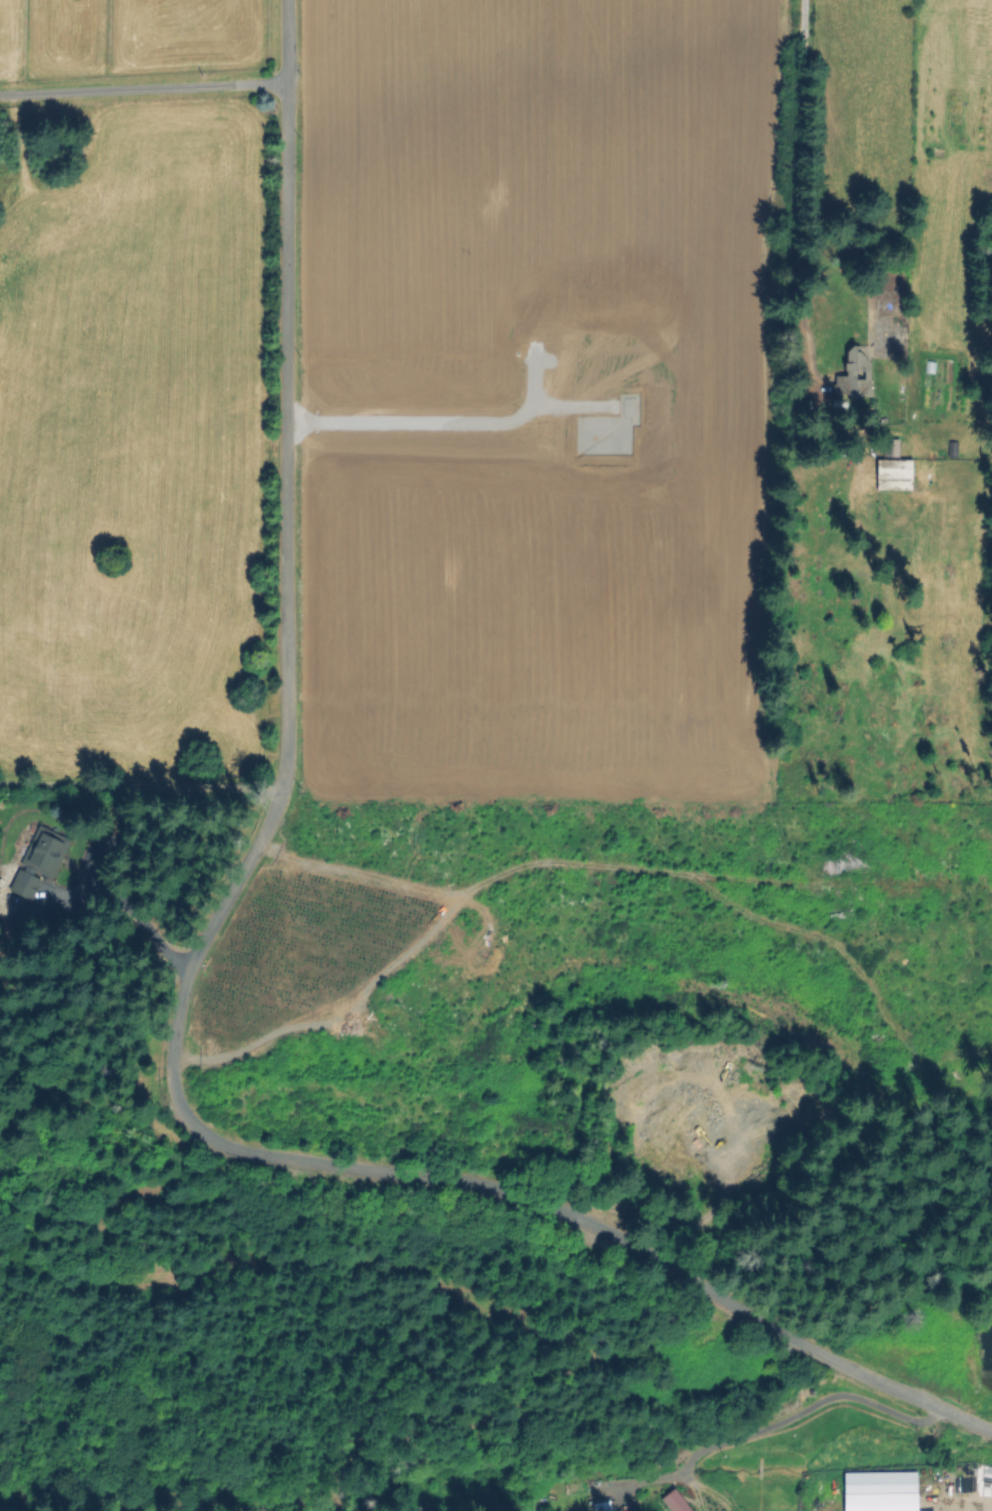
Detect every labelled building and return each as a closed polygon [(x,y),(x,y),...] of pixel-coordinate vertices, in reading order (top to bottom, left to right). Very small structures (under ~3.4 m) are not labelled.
[(872,356),(872,397),(836,396),(837,373),(847,373),(847,349),(865,349),(865,356),(872,356)] [(901,438),(901,455),(882,455),(882,438),(901,438)] [(914,458),(914,490),(877,490),(877,457),(914,458)] [(74,839),(52,881),(35,872),(33,877),(43,881),(34,901),(9,889),(18,870),(24,872),(26,867),(19,864),(41,822),(74,839)] [(696,1341),(708,1331),(701,1322),(689,1331),(696,1341)] [(837,1510),(935,1510),(935,1508),(918,1508),(918,1462),(837,1462),(837,1510)] [(672,1492),(662,1500),(670,1510),(686,1510),(672,1492)] [(609,1500),(591,1504),(593,1510),(612,1510),(609,1500)]
